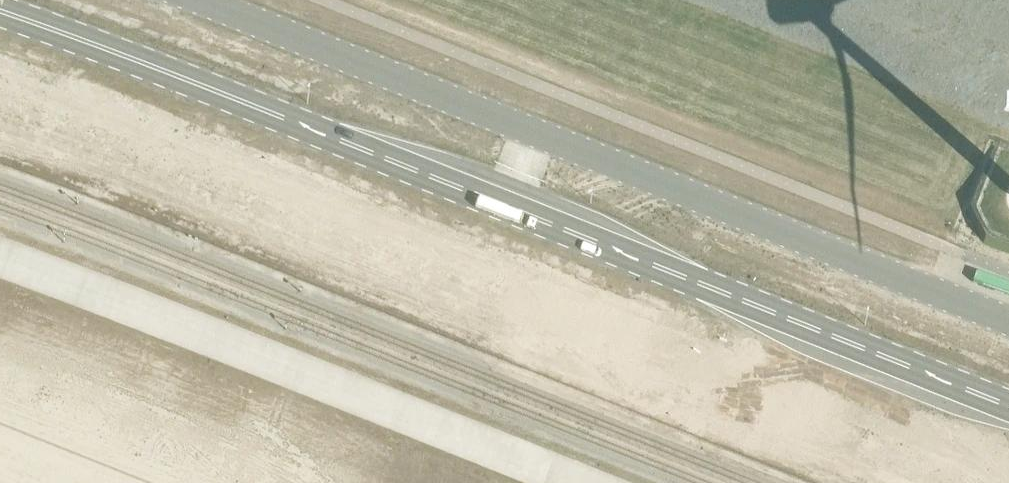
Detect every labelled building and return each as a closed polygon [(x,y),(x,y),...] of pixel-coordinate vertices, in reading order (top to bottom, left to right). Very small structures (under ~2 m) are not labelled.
[(964,202),(964,203),(964,204),(965,205),(965,207),(965,208),(965,209),(965,210),(965,211),(966,212),(966,214),(966,215),(967,216),(967,217),(968,218),(968,219),(969,220),(970,221),(970,222),(971,223),(972,224),(972,225),(973,226),(974,227),(975,228),(976,228),(977,229),(978,230),(978,231),(979,231),(980,232),(981,233),(982,233),(984,234),(985,234),(986,235),(987,235),(988,235),(989,236),(990,236),(991,236),(993,237),(994,237),(995,237),(996,237),(997,237),(998,237),(1000,237),(1001,237),(1002,237),(1003,237),(1004,237),(1006,236),(1007,236),(1008,236),(1008,235),(1008,171),(1008,170),(1007,170),(1005,170),(1004,170),(1003,169),(1002,169),(1001,169),(1000,169),(998,169),(997,169),(996,169),(995,169),(994,169),(993,170),(991,170),(990,170),(989,170),(988,171),(987,171),(986,172),(985,172),(984,173),(982,173),(981,174),(980,174),(979,175),(978,176),(977,177),(976,178),(975,179),(974,179),(973,180),(972,181),(972,182),(971,183),(970,184),(970,185),(969,186),(968,187),(968,188),(967,189),(967,190),(966,191),(966,193),(966,194),(965,195),(965,196),(965,197),(965,198),(965,200),(965,201),(964,202)]
